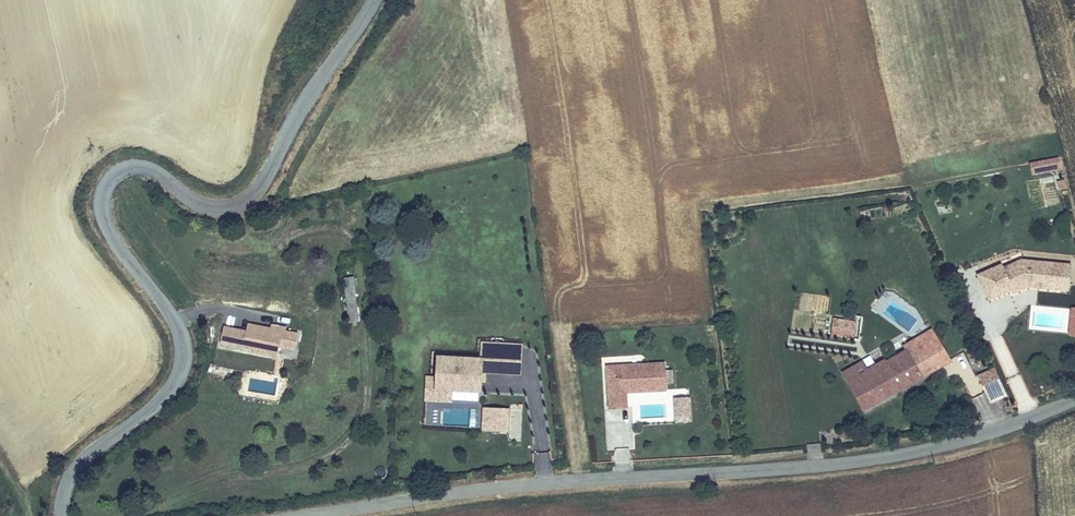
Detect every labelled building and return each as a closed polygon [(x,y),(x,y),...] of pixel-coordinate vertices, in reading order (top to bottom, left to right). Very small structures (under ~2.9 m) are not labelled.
[(1058,158),(1029,164),(1032,178),(1062,174),(1058,158)] [(1040,180),(1028,180),(1029,197),(1041,197),(1040,180)] [(1072,265),(1020,259),(1003,267),(1002,265),(975,276),(988,304),(1018,291),(1021,294),(1032,290),(1070,294),(1072,265)] [(354,278),(342,279),(347,318),(359,318),(354,278)] [(882,297),(873,308),(880,314),(890,302),(882,297)] [(834,319),(831,338),(855,340),(857,323),(834,319)] [(279,350),(294,353),(298,335),(286,332),(286,328),(271,326),(270,329),(248,325),(246,331),(222,328),(216,350),(249,355),(260,358),(276,361),(279,350)] [(924,381),(952,364),(932,329),(904,345),(924,381)] [(482,383),(482,376),(522,378),(523,344),(479,343),(478,353),(432,351),(431,377),(431,394),(453,395),(453,402),(481,403),(482,383)] [(862,362),(840,375),(863,416),(924,381),(904,345),(902,347),(905,351),(886,362),(884,361),(867,371),(862,362)] [(628,396),(667,393),(665,363),(606,367),(608,411),(628,410),(628,396)] [(994,369),(975,378),(990,407),(1007,397),(994,369)] [(431,394),(431,377),(425,376),(424,403),(453,405),(453,402),(453,395),(431,394)] [(690,397),(673,398),(675,425),(692,424),(690,397)] [(509,410),(482,409),(481,434),(508,435),(509,410)] [(510,441),(520,441),(520,431),(510,431),(510,441)] [(618,462),(629,463),(630,449),(619,449),(618,462)] [(539,474),(552,473),(550,453),(537,454),(539,474)]
